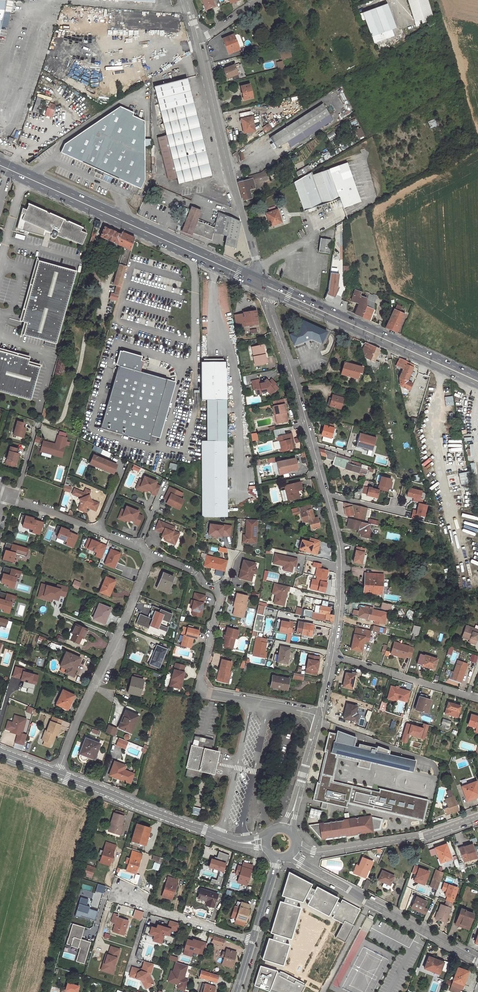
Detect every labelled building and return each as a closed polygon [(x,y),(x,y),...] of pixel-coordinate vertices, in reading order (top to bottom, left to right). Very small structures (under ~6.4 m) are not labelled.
[(212,0),(203,0),(206,9),(214,6),(212,0)] [(428,0),(408,0),(417,26),(421,24),(420,20),(422,19),(423,23),(427,21),(426,18),(431,16),(431,18),(433,17),(428,0)] [(397,28),(387,4),(364,13),(367,19),(375,43),(395,35),(393,29),(397,28)] [(240,50),(234,35),(229,37),(230,40),(225,42),(230,54),(240,50)] [(280,50),(282,60),(292,58),(290,48),(280,50)] [(240,79),(234,65),(224,69),(227,78),(232,76),(234,81),(240,79)] [(135,76),(121,79),(122,86),(137,84),(135,76)] [(210,176),(188,79),(155,86),(161,110),(166,134),(176,177),(178,183),(210,176)] [(253,98),(250,85),(241,87),(244,100),(253,98)] [(48,102),(44,115),(51,118),(55,105),(48,102)] [(330,114),(323,104),(271,137),(278,148),(288,142),(330,114)] [(139,188),(140,189),(144,180),(145,145),(145,139),(145,120),(117,107),(64,143),(60,152),(96,169),(95,172),(102,175),(104,172),(139,188)] [(255,130),(251,112),(240,114),(244,133),(246,132),(247,136),(252,135),(251,131),(255,130)] [(330,114),(288,142),(291,147),(333,120),(330,114)] [(269,125),(272,129),(282,122),(278,116),(268,123),(269,125)] [(355,138),(362,137),(361,129),(354,130),(355,138)] [(168,179),(176,177),(166,134),(158,136),(168,179)] [(347,163),(313,175),(312,172),(294,182),(305,211),(340,198),(343,207),(361,201),(358,192),(347,163)] [(262,174),(252,177),(252,180),(253,181),(265,177),(264,172),(262,174)] [(255,188),(253,181),(252,180),(252,177),(244,179),(245,181),(239,183),(244,200),(251,198),(249,190),(255,188)] [(26,213),(22,212),(18,228),(46,235),(48,230),(53,232),(52,234),(52,235),(52,236),(53,237),(54,238),(55,237),(56,237),(58,233),(60,234),(64,219),(30,204),(27,209),(26,213)] [(197,221),(201,210),(192,206),(181,234),(190,238),(192,233),(197,221)] [(282,222),(278,210),(266,214),(270,226),(282,222)] [(214,233),(227,236),(230,217),(219,212),(215,228),(214,233)] [(226,244),(236,247),(240,222),(234,219),(230,217),(227,236),(226,244)] [(83,227),(64,219),(60,234),(83,244),(86,237),(80,234),(81,230),(83,227)] [(215,228),(197,221),(192,233),(212,241),(214,233),(215,228)] [(104,226),(99,236),(107,239),(106,242),(121,249),(116,264),(119,265),(113,284),(117,285),(114,294),(110,293),(108,302),(116,305),(134,241),(135,238),(121,232),(121,234),(104,226)] [(300,238),(306,235),(302,230),(297,233),(300,238)] [(221,245),(223,236),(219,235),(218,238),(215,238),(214,243),(221,245)] [(329,254),(331,241),(322,239),(320,249),(319,252),(329,254)] [(27,322),(24,334),(31,336),(57,344),(77,271),(42,261),(36,285),(29,310),(26,322),(27,322)] [(338,281),(339,274),(330,273),(328,288),(329,289),(327,294),(335,298),(340,287),(339,287),(341,282),(338,281)] [(34,285),(27,309),(29,310),(36,285),(34,285)] [(351,300),(359,304),(355,314),(360,316),(367,298),(360,295),(361,292),(355,290),(351,300)] [(374,302),(376,295),(374,294),(373,296),(369,294),(367,298),(360,316),(369,320),(373,309),(374,302)] [(405,314),(394,309),(386,328),(397,333),(405,314)] [(244,313),(235,314),(237,326),(257,323),(256,310),(244,312),(244,313)] [(290,334),(294,344),(312,338),(322,343),(327,331),(303,320),(298,331),(290,334)] [(380,362),(376,360),(380,349),(366,343),(363,349),(368,366),(376,370),(380,362)] [(263,354),(262,344),(253,346),(255,356),(254,356),(256,364),(267,362),(265,353),(263,354)] [(32,400),(41,367),(29,364),(30,359),(18,356),(0,351),(0,391),(32,400)] [(137,359),(137,356),(121,351),(117,365),(119,366),(101,428),(150,442),(152,435),(156,421),(162,422),(164,423),(166,416),(164,415),(165,411),(167,412),(170,403),(166,402),(162,401),(168,379),(141,372),(144,361),(137,359)] [(400,358),(397,366),(403,369),(400,377),(399,379),(401,386),(409,390),(412,383),(408,381),(414,368),(409,365),(410,363),(400,358)] [(363,367),(344,362),(341,374),(358,378),(359,372),(361,373),(363,367)] [(227,518),(226,401),(226,364),(201,364),(201,401),(207,401),(207,443),(202,443),(202,518),(227,518)] [(265,382),(260,383),(260,381),(259,378),(252,380),(253,388),(255,388),(257,388),(258,391),(267,389),(268,391),(270,393),(274,389),(275,391),(278,388),(275,384),(276,383),(272,378),(270,380),(267,378),(264,380),(265,382)] [(162,401),(166,402),(172,381),(168,379),(162,401)] [(344,398),(333,395),(330,405),(341,408),(344,398)] [(446,406),(453,404),(451,396),(444,397),(446,406)] [(277,413),(279,422),(287,420),(284,403),(283,403),(283,399),(274,401),(274,405),(275,414),(277,413)] [(469,428),(469,418),(460,418),(460,428),(469,428)] [(25,422),(18,420),(14,434),(24,436),(27,427),(24,426),(25,422)] [(156,421),(152,435),(158,437),(162,422),(156,421)] [(328,426),(324,425),(321,434),(325,435),(324,439),(332,442),(333,438),(331,437),(334,428),(333,428),(328,426)] [(279,446),(280,451),(291,448),(290,444),(289,439),(292,438),(291,433),(284,435),(282,428),(275,429),(277,436),(278,442),(280,442),(281,446),(279,446)] [(360,433),(356,447),(363,449),(363,450),(368,451),(368,450),(373,451),(376,438),(360,433)] [(44,441),(41,451),(62,457),(67,438),(59,436),(56,444),(44,441)] [(18,448),(11,446),(7,461),(17,463),(19,453),(16,453),(18,448)] [(326,453),(327,456),(326,458),(333,461),(335,456),(351,461),(351,459),(325,450),(326,453)] [(99,468),(114,474),(117,467),(111,464),(112,463),(94,456),(91,462),(100,465),(99,468)] [(333,461),(332,464),(339,467),(361,474),(367,476),(369,470),(370,467),(364,465),(351,461),(335,456),(333,461)] [(279,471),(287,470),(288,471),(297,469),(295,459),(277,462),(278,470),(279,471)] [(144,480),(141,479),(138,485),(149,489),(153,491),(152,493),(157,495),(161,485),(156,483),(157,481),(145,476),(144,480)] [(377,490),(389,491),(390,478),(378,477),(377,490)] [(377,490),(366,487),(367,482),(364,481),(360,494),(375,498),(377,490)] [(284,486),(287,500),(297,498),(295,491),(297,491),(301,490),(300,482),(288,485),(285,485),(284,486)] [(172,493),(169,500),(169,501),(167,503),(180,509),(184,499),(181,497),(183,492),(171,486),(169,492),(172,493)] [(412,500),(418,501),(420,491),(406,488),(404,497),(412,499),(412,500)] [(92,501),(90,495),(91,492),(86,490),(85,494),(75,490),(73,495),(79,498),(82,504),(84,509),(83,512),(86,513),(88,508),(97,512),(100,504),(92,501)] [(343,502),(347,516),(354,514),(353,512),(354,512),(355,514),(354,517),(364,519),(367,508),(343,502)] [(314,518),(310,503),(299,507),(292,510),(293,514),(301,513),(303,521),(304,521),(305,525),(310,524),(311,530),(320,528),(317,517),(314,518)] [(134,523),(139,525),(143,515),(138,513),(140,511),(128,506),(126,510),(123,509),(121,514),(131,519),(135,521),(134,523)] [(29,532),(39,535),(43,522),(36,520),(33,520),(33,518),(22,515),(20,519),(24,520),(23,523),(22,527),(30,529),(29,532)] [(257,520),(247,519),(246,532),(247,532),(247,534),(246,534),(245,542),(256,542),(257,520)] [(350,519),(348,526),(360,529),(360,532),(362,533),(361,535),(369,537),(374,534),(371,527),(372,524),(350,519)] [(182,530),(160,521),(156,530),(164,533),(163,537),(167,538),(166,540),(170,542),(171,540),(177,542),(182,530)] [(223,525),(210,523),(209,534),(213,534),(218,535),(222,535),(222,534),(230,535),(232,525),(224,524),(223,525)] [(63,543),(73,547),(78,535),(71,533),(68,532),(69,530),(58,526),(56,530),(59,531),(58,534),(57,537),(64,540),(63,543)] [(302,539),(299,549),(316,554),(319,545),(318,544),(319,540),(310,537),(309,541),(302,539)] [(85,547),(97,552),(95,556),(100,558),(102,554),(102,555),(106,545),(89,538),(85,547)] [(26,556),(29,549),(6,542),(4,550),(5,550),(2,561),(7,562),(8,560),(13,561),(15,553),(26,556)] [(365,549),(357,547),(353,562),(362,564),(365,549)] [(120,553),(111,549),(105,564),(114,568),(120,553)] [(298,558),(275,554),(273,563),(284,566),(284,570),(292,571),(293,565),(294,562),(296,563),(298,558)] [(205,565),(226,570),(228,560),(207,555),(205,565)] [(243,569),(241,577),(251,579),(253,572),(255,572),(256,567),(254,567),(255,562),(243,559),(241,568),(243,569)] [(20,575),(21,572),(4,567),(2,573),(3,574),(2,578),(1,582),(8,584),(7,586),(13,588),(16,578),(16,577),(14,577),(15,573),(20,575)] [(322,569),(321,568),(317,568),(315,576),(317,577),(327,579),(328,571),(329,570),(322,569)] [(384,574),(365,573),(364,591),(373,591),(373,593),(383,593),(384,574)] [(164,579),(161,578),(157,588),(167,593),(174,577),(166,574),(164,579)] [(116,581),(106,577),(100,592),(109,596),(116,581)] [(327,582),(316,580),(312,579),(310,589),(325,593),(328,582),(327,582)] [(65,597),(68,587),(57,584),(56,588),(55,587),(41,583),(37,597),(51,601),(52,598),(59,600),(60,595),(65,597)] [(289,592),(290,587),(275,583),(273,588),(277,589),(276,595),(273,604),(283,606),(287,591),(289,592)] [(3,609),(3,611),(9,613),(12,603),(12,602),(10,602),(11,598),(15,599),(16,596),(0,592),(0,608),(3,609)] [(202,608),(203,604),(204,604),(206,597),(195,594),(193,601),(192,600),(191,605),(193,605),(192,610),(193,610),(192,615),(198,616),(199,612),(201,613),(202,608)] [(235,603),(234,609),(232,616),(240,618),(241,612),(243,613),(247,597),(236,594),(234,602),(235,603)] [(111,608),(100,604),(94,618),(103,622),(106,615),(108,615),(111,608)] [(257,614),(263,615),(265,607),(259,605),(257,614)] [(320,606),(319,613),(326,614),(329,615),(330,607),(328,607),(321,606),(320,606)] [(364,608),(360,607),(358,617),(380,621),(379,623),(385,624),(388,612),(382,611),(382,612),(374,610),(373,610),(373,608),(365,606),(364,608)] [(164,614),(162,619),(169,622),(172,614),(161,609),(159,612),(164,614)] [(302,609),(300,615),(311,618),(313,611),(302,609)] [(159,612),(155,610),(152,619),(149,624),(159,628),(160,625),(162,619),(164,614),(159,612)] [(325,621),(325,620),(326,614),(319,613),(313,612),(312,618),(325,621)] [(149,624),(152,619),(140,614),(136,623),(148,628),(149,624)] [(264,615),(263,615),(257,614),(253,630),(258,631),(262,632),(264,622),(263,621),(264,615)] [(8,620),(0,618),(0,626),(6,628),(8,620)] [(286,621),(281,620),(279,631),(288,633),(291,634),(293,622),(289,621),(289,622),(286,621)] [(298,622),(296,632),(313,636),(314,635),(315,634),(316,634),(316,632),(316,631),(316,630),(315,629),(314,627),(315,624),(298,621),(298,622)] [(88,628),(76,624),(72,633),(74,634),(72,640),(80,643),(82,637),(84,638),(88,628)] [(466,626),(462,636),(470,638),(469,640),(468,642),(475,645),(477,639),(477,630),(466,626)] [(357,627),(352,649),(362,651),(365,637),(369,638),(371,630),(357,627)] [(191,640),(192,638),(193,638),(197,640),(199,632),(188,628),(186,636),(184,635),(181,646),(187,647),(191,645),(193,640),(191,640)] [(225,636),(224,639),(223,645),(224,645),(232,647),(234,638),(236,639),(237,631),(227,628),(225,636)] [(266,638),(256,637),(253,656),(262,657),(263,652),(265,652),(266,643),(265,643),(266,638)] [(398,656),(406,658),(407,656),(411,657),(414,648),(395,642),(392,652),(399,654),(398,656)] [(167,649),(158,646),(150,664),(159,667),(167,649)] [(291,648),(280,646),(277,662),(288,664),(291,648)] [(71,675),(77,663),(78,664),(81,658),(67,652),(61,666),(66,668),(64,672),(71,675)] [(438,658),(426,654),(423,664),(435,668),(438,658)] [(469,662),(476,663),(477,656),(470,654),(469,662)] [(319,657),(309,655),(306,668),(311,669),(310,673),(316,674),(318,665),(317,665),(318,661),(319,662),(319,657)] [(221,670),(220,673),(219,673),(217,678),(220,679),(219,681),(225,683),(227,678),(229,679),(230,673),(229,672),(231,662),(222,660),(219,670),(221,670)] [(468,663),(458,660),(454,672),(451,680),(461,683),(468,663)] [(176,663),(170,686),(179,689),(181,681),(180,681),(181,678),(184,678),(185,672),(183,672),(185,665),(176,663)] [(13,676),(21,679),(23,671),(23,672),(24,669),(15,667),(13,676)] [(23,672),(23,671),(21,679),(20,680),(24,681),(35,684),(38,676),(23,672)] [(355,675),(346,673),(343,686),(352,688),(355,675)] [(289,679),(273,676),(271,686),(288,690),(289,679)] [(143,680),(133,678),(129,691),(139,693),(143,680)] [(35,684),(24,681),(22,687),(28,688),(33,690),(35,684)] [(389,696),(398,699),(408,702),(411,691),(399,688),(397,687),(392,686),(389,696)] [(75,695),(63,690),(57,704),(68,709),(75,695)] [(431,700),(420,697),(417,710),(428,713),(431,700)] [(461,706),(449,702),(446,713),(457,717),(461,706)] [(358,707),(348,704),(344,719),(356,722),(358,715),(356,714),(358,707)] [(139,716),(127,711),(120,728),(132,733),(139,716)] [(17,734),(15,743),(23,745),(26,735),(21,733),(26,718),(14,715),(12,722),(7,721),(5,729),(10,731),(9,732),(17,734)] [(472,715),(469,725),(477,728),(476,732),(477,732),(477,716),(472,715)] [(45,730),(44,734),(45,735),(43,740),(45,740),(50,742),(52,743),(55,737),(53,736),(55,733),(57,734),(61,724),(60,724),(62,719),(54,716),(52,721),(51,721),(47,730),(45,730)] [(106,733),(113,735),(115,736),(118,731),(116,730),(117,729),(109,726),(106,733)] [(337,731),(337,734),(335,741),(355,746),(356,738),(337,731)] [(348,804),(352,787),(333,782),(339,754),(332,753),(335,741),(337,734),(329,732),(324,752),(327,753),(315,800),(346,807),(347,807),(348,804)] [(193,747),(211,751),(214,740),(206,738),(205,742),(197,741),(198,737),(195,736),(194,740),(193,747)] [(118,737),(115,744),(124,748),(127,741),(118,737)] [(424,739),(417,737),(414,743),(422,745),(424,739)] [(100,743),(86,738),(80,754),(80,755),(81,757),(82,758),(83,759),(85,759),(86,759),(87,758),(89,756),(95,759),(100,743)] [(335,741),(332,753),(339,754),(361,760),(359,766),(370,769),(371,762),(413,772),(415,766),(416,760),(389,754),(390,751),(378,747),(378,748),(359,744),(359,747),(355,746),(335,741)] [(211,751),(193,747),(188,767),(201,770),(213,773),(218,753),(211,751)] [(108,774),(129,783),(133,774),(122,769),(124,765),(114,761),(108,774)] [(463,786),(467,800),(477,796),(477,785),(477,781),(463,786)] [(348,804),(423,821),(428,800),(380,789),(379,793),(352,787),(348,804)] [(460,810),(452,791),(448,792),(450,798),(446,799),(449,807),(444,808),(446,815),(460,810)] [(190,813),(198,815),(199,808),(192,806),(190,813)] [(321,811),(311,809),(310,815),(319,818),(321,811)] [(113,822),(110,831),(120,834),(123,825),(121,824),(124,815),(113,812),(111,821),(113,822)] [(348,820),(350,835),(359,834),(373,832),(373,831),(371,816),(357,818),(348,820)] [(383,819),(371,816),(373,831),(381,830),(383,819)] [(322,839),(350,835),(348,820),(342,821),(327,823),(320,824),(322,839)] [(137,824),(132,841),(146,845),(151,829),(137,824)] [(309,825),(322,839),(320,824),(309,825)] [(102,856),(101,862),(110,865),(111,862),(113,863),(115,857),(113,857),(116,845),(107,842),(104,852),(102,856)] [(477,856),(472,843),(460,848),(464,861),(477,856)] [(452,859),(447,844),(435,848),(441,863),(452,859)] [(134,851),(127,870),(136,873),(143,854),(134,851)] [(216,879),(215,883),(220,885),(224,874),(222,873),(225,864),(227,864),(229,855),(219,852),(217,858),(216,861),(214,860),(211,859),(209,866),(218,869),(218,871),(219,872),(217,880),(216,879)] [(158,870),(161,858),(153,856),(152,860),(155,861),(153,869),(158,870)] [(367,871),(368,869),(370,870),(374,862),(369,860),(365,858),(365,857),(364,856),(360,864),(358,863),(355,869),(358,870),(356,874),(366,878),(368,872),(367,871)] [(437,869),(416,859),(414,864),(435,873),(436,869),(437,869)] [(239,869),(238,874),(240,875),(238,882),(247,885),(252,870),(250,869),(251,864),(244,862),(241,870),(239,869)] [(435,896),(441,882),(444,872),(436,869),(435,873),(428,894),(435,896)] [(282,895),(285,896),(298,900),(303,902),(305,897),(311,887),(312,884),(289,871),(282,895)] [(394,876),(383,871),(379,880),(390,885),(394,876)] [(168,877),(162,896),(171,899),(178,880),(168,877)] [(446,891),(445,895),(447,895),(445,900),(446,901),(452,903),(457,887),(444,883),(442,889),(446,891)] [(105,886),(98,884),(95,891),(103,893),(105,886)] [(317,886),(315,890),(310,900),(308,904),(329,916),(331,912),(337,900),(339,897),(317,886)] [(315,890),(311,887),(305,897),(310,900),(315,890)] [(201,889),(198,898),(208,901),(207,905),(213,907),(217,894),(201,889)] [(284,902),(296,906),(298,900),(285,896),(284,902)] [(79,903),(86,906),(88,900),(80,897),(79,903)] [(427,902),(417,897),(412,907),(425,914),(427,910),(424,908),(427,902)] [(341,902),(337,900),(331,912),(335,914),(341,902)] [(342,900),(341,902),(335,914),(333,918),(343,923),(345,920),(352,924),(360,909),(342,900)] [(237,918),(235,923),(244,925),(246,921),(249,909),(248,909),(250,905),(241,902),(238,901),(237,906),(235,905),(232,917),(237,918)] [(270,932),(274,933),(286,937),(291,939),(301,907),(296,906),(284,902),(280,901),(270,932)] [(89,907),(86,906),(79,903),(76,910),(87,913),(88,908),(89,907)] [(441,904),(436,918),(446,922),(451,907),(445,905),(441,904)] [(98,911),(88,908),(87,913),(76,910),(75,916),(80,917),(80,915),(95,920),(98,911)] [(466,910),(462,908),(456,924),(468,928),(474,913),(465,910),(466,910)] [(143,912),(135,910),(132,917),(141,920),(143,912)] [(113,914),(111,922),(115,923),(113,931),(124,935),(128,921),(117,917),(117,915),(113,914)] [(170,920),(168,928),(171,929),(177,931),(179,923),(170,920)] [(345,920),(343,923),(336,937),(345,942),(354,925),(352,924),(345,920)] [(73,937),(80,939),(84,927),(72,924),(66,944),(70,945),(73,937)] [(161,943),(162,939),(163,934),(169,935),(171,929),(168,928),(162,926),(162,927),(157,926),(156,928),(151,927),(148,934),(154,936),(152,940),(161,943)] [(171,929),(169,935),(175,937),(177,931),(171,929)] [(272,939),(285,943),(286,937),(274,933),(272,939)] [(175,937),(169,935),(163,934),(162,939),(167,941),(166,944),(173,946),(175,937)] [(211,935),(210,936),(214,938),(213,942),(223,945),(225,939),(211,935)] [(78,947),(80,939),(73,937),(70,945),(70,946),(78,948),(78,947)] [(290,945),(285,943),(272,939),(269,938),(262,959),(283,965),(290,945)] [(76,961),(84,964),(90,942),(80,939),(78,947),(80,948),(76,961)] [(196,941),(192,940),(187,939),(184,948),(185,948),(183,953),(191,956),(193,951),(197,952),(201,941),(196,940),(196,941)] [(201,941),(197,952),(204,954),(208,943),(201,941)] [(117,958),(119,949),(110,947),(108,955),(106,954),(104,959),(106,960),(104,964),(106,964),(104,971),(113,974),(115,967),(114,967),(116,958),(117,958)] [(225,958),(223,964),(232,967),(236,952),(227,950),(226,953),(223,952),(222,957),(225,958)] [(440,973),(444,961),(429,956),(425,967),(440,973)] [(141,979),(144,980),(148,987),(155,983),(150,976),(154,964),(145,961),(143,968),(143,970),(141,971),(140,970),(133,968),(130,976),(141,979)] [(185,990),(188,980),(183,978),(187,968),(184,967),(185,964),(177,962),(175,967),(176,968),(175,972),(174,971),(172,971),(170,976),(173,977),(172,980),(177,982),(179,981),(180,982),(179,984),(178,988),(185,990)] [(270,990),(277,972),(277,971),(260,966),(254,985),(270,991),(270,990)] [(462,989),(468,972),(457,968),(452,986),(462,989)] [(202,970),(200,976),(217,982),(219,976),(202,970)] [(277,972),(270,990),(275,991),(302,991),(305,986),(303,985),(295,981),(294,983),(279,976),(280,973),(277,972)] [(280,972),(280,973),(279,976),(294,983),(295,981),(303,985),(304,983),(283,973),(280,972)] [(66,991),(78,991),(80,986),(68,983),(66,990),(66,991)] [(204,991),(214,991),(215,987),(206,984),(204,991)]
